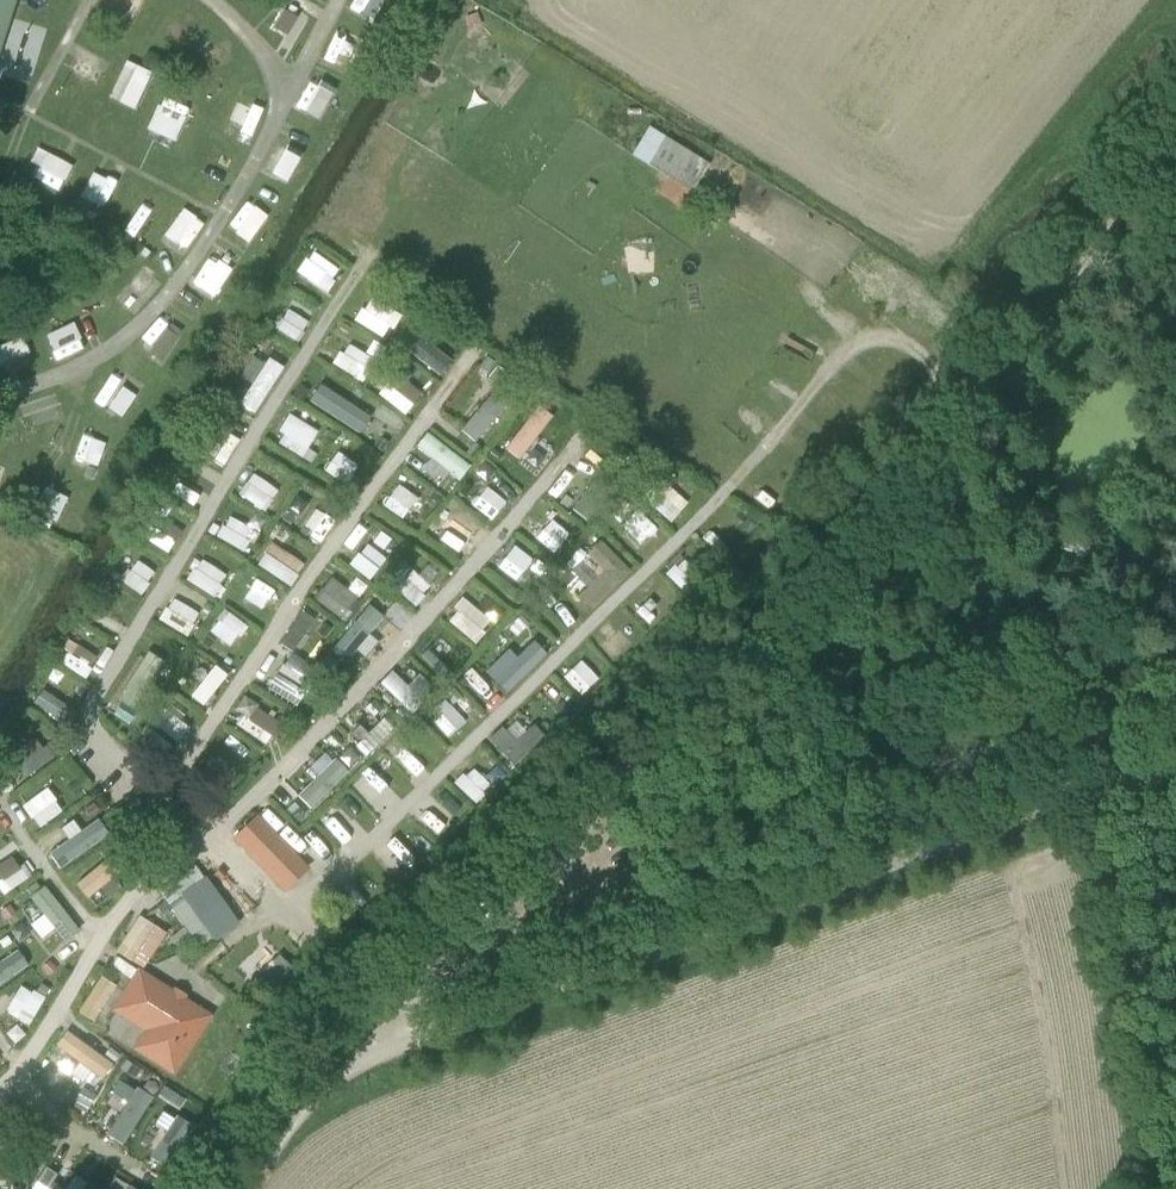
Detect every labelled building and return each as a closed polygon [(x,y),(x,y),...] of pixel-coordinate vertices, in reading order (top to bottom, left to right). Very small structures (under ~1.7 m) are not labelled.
[(12,0),(0,0),(0,39),(12,0)] [(313,4),(305,0),(278,0),(272,10),(300,26),(313,4)] [(368,13),(374,0),(350,0),(349,4),(368,13)] [(105,98),(133,109),(148,70),(121,59),(105,98)] [(305,77),(289,99),(312,117),(329,95),(305,77)] [(175,142),(190,107),(157,93),(143,128),(175,142)] [(251,140),(260,109),(233,100),(224,131),(251,140)] [(630,157),(647,168),(665,138),(649,128),(630,157)] [(665,138),(647,168),(669,181),(691,195),(709,166),(665,138)] [(274,140),(260,169),(286,182),(300,152),(274,140)] [(40,152),(30,179),(59,189),(69,163),(40,152)] [(109,206),(118,181),(88,171),(79,196),(109,206)] [(691,195),(669,181),(659,198),(682,211),(691,195)] [(244,243),(264,217),(239,198),(219,224),(244,243)] [(177,207),(161,237),(175,245),(191,214),(177,207)] [(309,249),(293,270),(322,291),(338,270),(309,249)] [(189,283),(212,296),(228,268),(204,255),(189,283)] [(141,301),(160,287),(148,271),(130,285),(141,301)] [(358,307),(350,318),(377,336),(384,325),(358,307)] [(288,308),(274,328),(296,344),(310,324),(288,308)] [(138,351),(171,361),(180,331),(148,320),(138,351)] [(52,358),(79,350),(72,323),(44,330),(52,358)] [(435,377),(448,363),(408,327),(395,341),(435,377)] [(25,351),(18,334),(0,342),(0,363),(25,351)] [(363,373),(379,346),(368,340),(352,366),(363,373)] [(333,365),(348,371),(357,347),(342,342),(333,365)] [(265,356),(236,402),(255,414),(284,369),(265,356)] [(119,385),(125,376),(113,369),(94,400),(122,417),(136,395),(119,385)] [(375,391),(401,414),(420,394),(394,371),(375,391)] [(357,434),(369,416),(318,381),(306,398),(357,434)] [(536,404),(500,445),(516,460),(553,419),(536,404)] [(286,411),(271,435),(304,456),(319,432),(286,411)] [(467,411),(456,432),(475,441),(485,419),(467,411)] [(413,444),(456,481),(468,468),(424,431),(413,444)] [(94,467),(103,443),(79,434),(70,458),(94,467)] [(236,494),(265,512),(279,490),(250,472),(236,494)] [(661,481),(644,499),(670,522),(686,503),(661,481)] [(57,523),(68,498),(41,486),(30,511),(57,523)] [(407,520),(420,499),(399,486),(386,507),(407,520)] [(457,553),(476,527),(451,510),(433,535),(457,553)] [(167,553),(181,530),(155,515),(141,538),(167,553)] [(214,537),(244,550),(254,527),(223,515),(214,537)] [(718,551),(737,536),(724,521),(706,536),(718,551)] [(374,523),(354,544),(376,567),(397,546),(374,523)] [(597,537),(577,556),(589,568),(567,590),(588,612),(630,571),(597,537)] [(288,585),(303,564),(271,542),(256,563),(288,585)] [(184,579),(213,597),(227,575),(197,557),(184,579)] [(120,578),(138,592),(154,572),(136,558),(120,578)] [(429,566),(402,567),(403,598),(430,597),(429,566)] [(329,577),(313,597),(336,616),(352,596),(329,577)] [(268,608),(274,599),(247,584),(241,593),(268,608)] [(171,597),(157,619),(188,637),(201,615),(171,597)] [(463,598),(445,620),(473,643),(491,620),(463,598)] [(103,605),(94,629),(118,638),(127,613),(103,605)] [(344,662),(381,616),(367,605),(330,651),(344,662)] [(224,609),(209,628),(232,646),(247,626),(224,609)] [(612,660),(628,642),(615,631),(600,648),(612,660)] [(504,695),(549,654),(533,637),(514,655),(507,647),(482,670),(504,695)] [(439,639),(421,658),(442,677),(460,658),(439,639)] [(80,678),(96,660),(75,641),(59,659),(80,678)] [(143,651),(125,683),(143,694),(161,661),(143,651)] [(565,671),(576,691),(597,680),(587,661),(565,671)] [(288,662),(270,670),(281,695),(299,686),(288,662)] [(210,663),(185,694),(200,706),(225,674),(210,663)] [(28,703),(70,725),(78,709),(36,687),(28,703)] [(270,744),(283,721),(240,697),(233,709),(245,715),(238,726),(270,744)] [(167,754),(188,728),(166,710),(145,735),(167,754)] [(36,732),(9,754),(27,775),(53,753),(36,732)] [(401,758),(415,773),(431,758),(417,743),(401,758)] [(293,793),(307,808),(345,773),(323,749),(306,765),(314,773),(293,793)] [(455,782),(473,800),(489,784),(471,766),(455,782)] [(353,786),(372,810),(396,792),(377,767),(353,786)] [(44,787),(18,804),(35,828),(60,812),(44,787)] [(435,831),(453,814),(439,799),(421,816),(435,831)] [(336,806),(322,826),(337,837),(351,817),(336,806)] [(235,839),(280,884),(290,875),(295,880),(306,870),(256,819),(235,839)] [(58,868),(83,849),(72,834),(47,853),(58,868)] [(20,877),(32,869),(13,842),(2,850),(20,877)] [(380,858),(395,873),(410,859),(396,843),(380,858)] [(72,885),(86,901),(108,882),(94,866),(72,885)] [(258,907),(220,869),(204,882),(235,924),(258,907)] [(285,890),(295,880),(290,875),(280,884),(285,890)] [(24,895),(59,941),(77,928),(41,882),(24,895)] [(211,938),(213,940),(235,924),(204,882),(183,898),(184,900),(211,938)] [(171,908),(198,947),(211,938),(184,900),(171,908)] [(142,968),(164,930),(134,913),(112,951),(142,968)] [(27,964),(16,947),(0,957),(0,981),(27,964)] [(279,955),(262,972),(275,986),(293,969),(279,955)] [(97,974),(74,1010),(89,1020),(113,985),(97,974)] [(146,1054),(173,1071),(208,1017),(139,974),(116,1010),(151,1032),(154,1042),(146,1054)] [(14,1038),(30,1017),(11,1003),(0,1018),(0,1027),(14,1038)] [(95,1078),(108,1061),(62,1027),(50,1044),(95,1078)] [(125,1146),(152,1095),(118,1077),(110,1093),(122,1099),(104,1135),(125,1146)] [(0,1179),(0,1188),(10,1188),(0,1179)]
